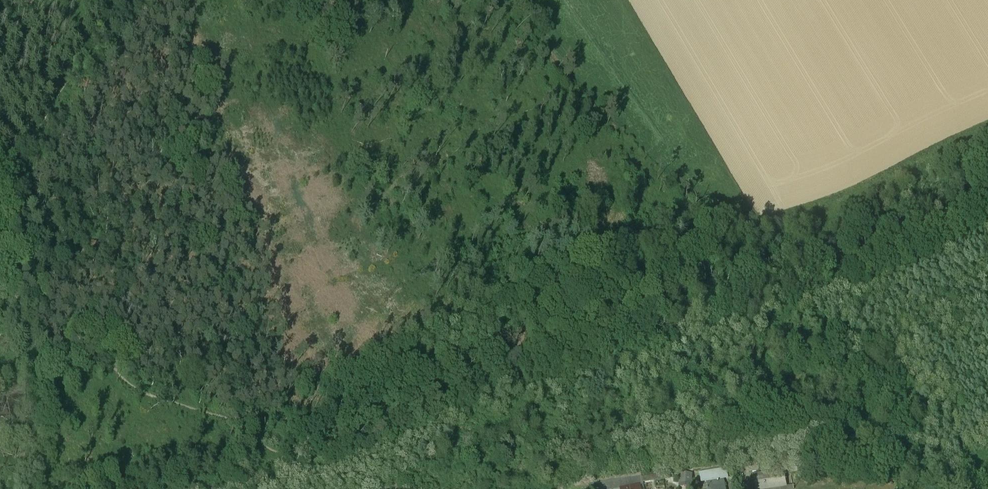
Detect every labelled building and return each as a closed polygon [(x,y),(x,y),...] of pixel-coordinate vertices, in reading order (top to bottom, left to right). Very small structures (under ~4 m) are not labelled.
[(727,465),(703,469),(705,478),(728,474),(727,465)] [(782,465),(752,471),(755,487),(785,481),(782,465)] [(690,472),(683,473),(683,469),(679,469),(680,481),(685,482),(691,481),(690,472)] [(638,474),(608,479),(609,484),(620,482),(621,485),(640,481),(638,474)] [(708,481),(709,488),(726,488),(723,478),(708,481)] [(755,487),(756,488),(770,488),(792,485),(791,480),(785,481),(755,487)] [(621,485),(621,488),(641,488),(640,481),(621,485)]
